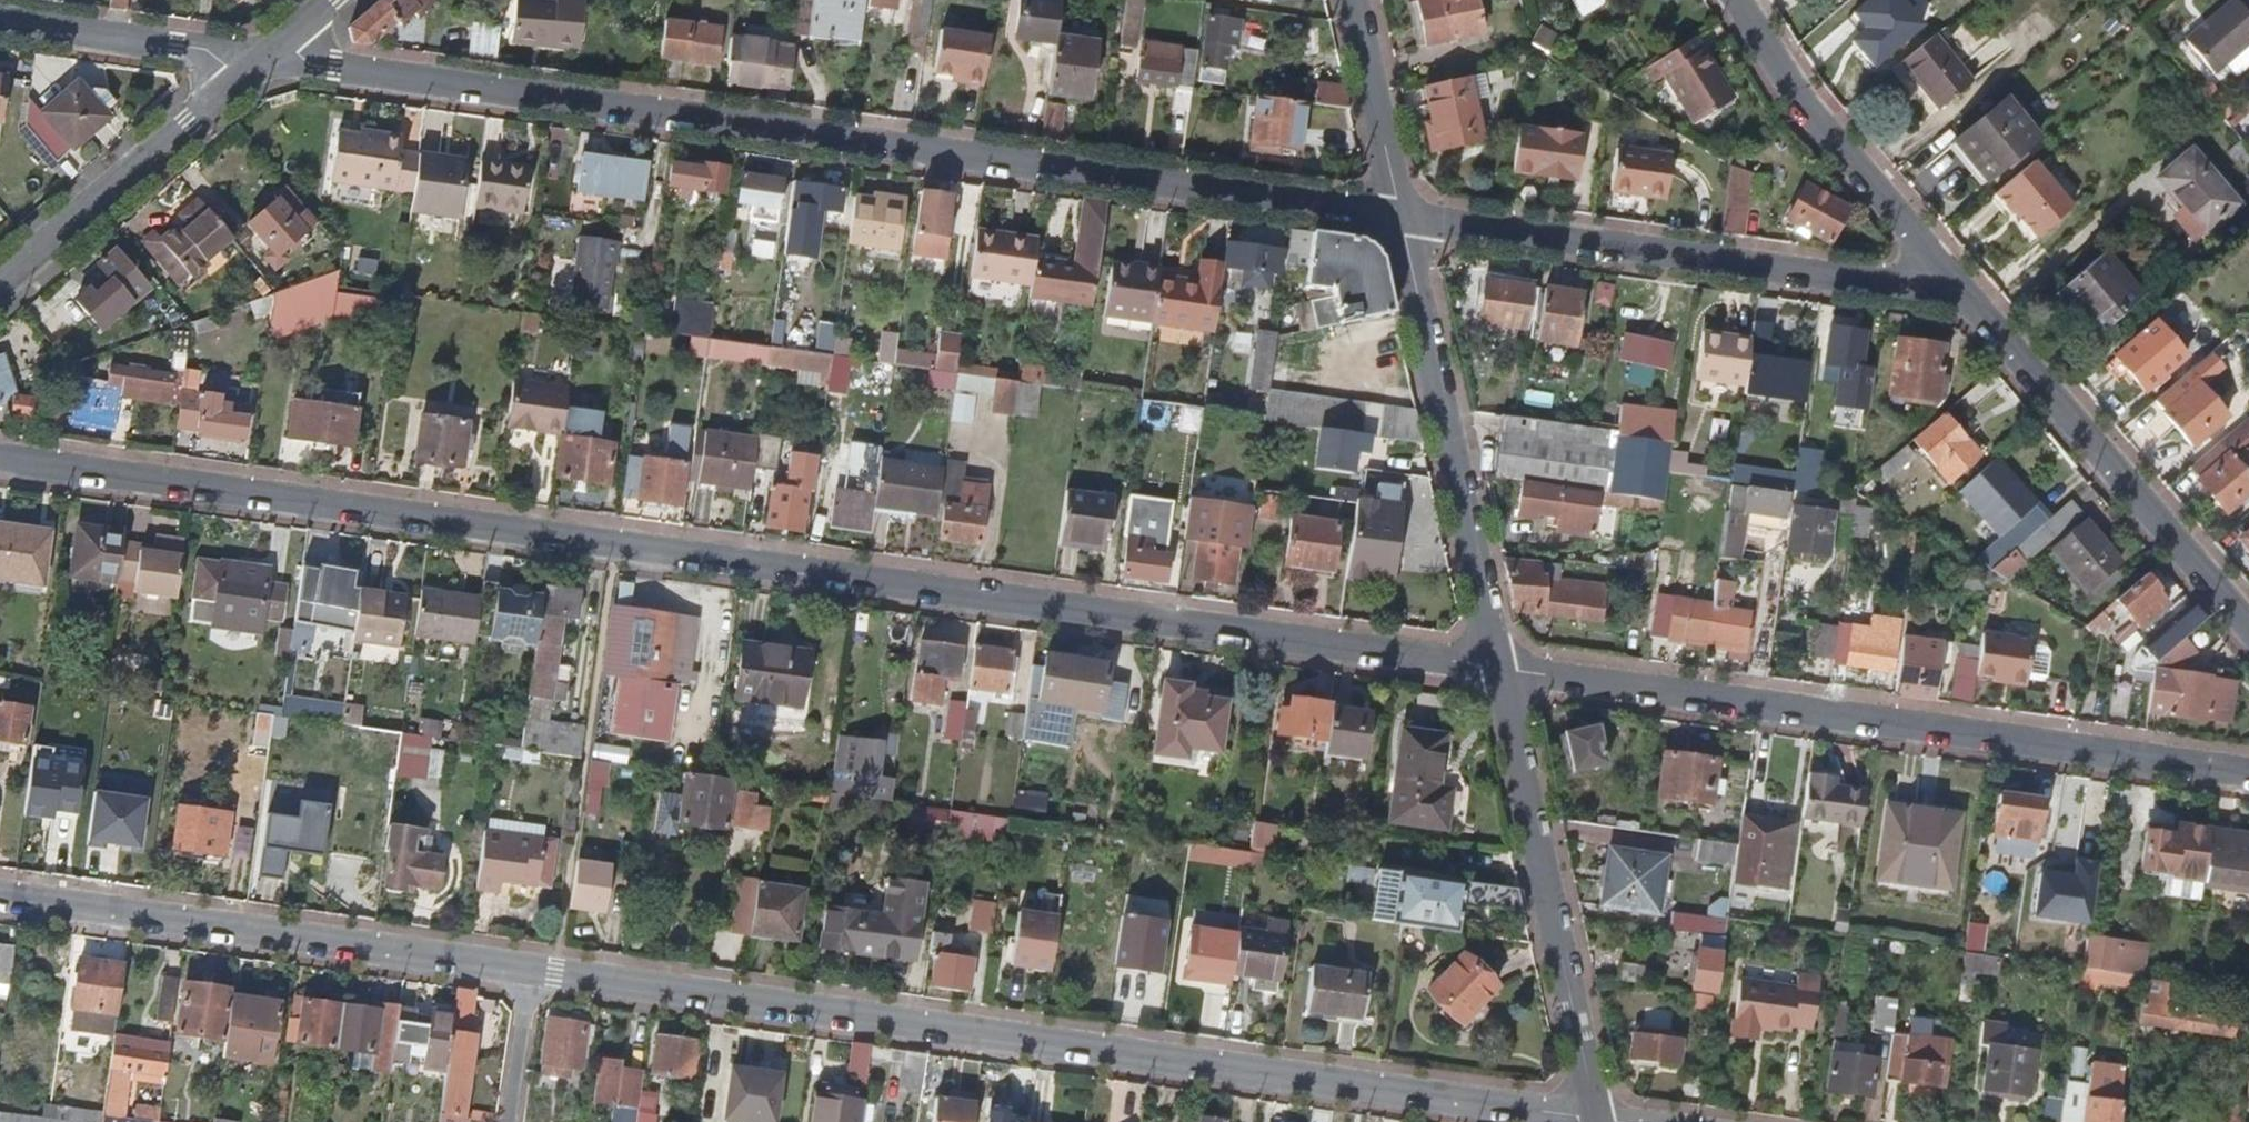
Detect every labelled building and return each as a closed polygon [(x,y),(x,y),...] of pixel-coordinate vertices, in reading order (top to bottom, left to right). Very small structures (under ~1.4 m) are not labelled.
[(111,9),(128,11),(129,0),(112,0),(111,9)] [(432,0),(382,0),(349,28),(354,42),(371,45),(398,22),(401,25),(415,14),(420,20),(431,11),(432,0)] [(506,0),(488,0),(487,8),(505,10),(506,0)] [(584,2),(566,0),(558,0),(557,4),(528,0),(527,0),(524,14),(517,13),(513,37),(552,43),(552,48),(578,52),(584,2)] [(816,0),(801,0),(796,36),(810,38),(816,0)] [(866,0),(816,0),(810,38),(831,41),(832,35),(861,39),(866,0)] [(868,8),(887,11),(889,0),(870,0),(868,8)] [(931,0),(917,0),(915,5),(912,14),(910,33),(914,33),(913,37),(926,38),(931,0)] [(1061,0),(1020,0),(1014,38),(1055,44),(1056,37),(1061,0)] [(1143,0),(1126,0),(1120,45),(1136,47),(1143,0)] [(1477,0),(1425,0),(1418,2),(1427,45),(1484,33),(1477,0)] [(1576,8),(1574,15),(1579,23),(1583,23),(1592,18),(1594,12),(1604,6),(1605,0),(1570,0),(1576,8)] [(1876,65),(1925,24),(1912,8),(1918,3),(1915,0),(1869,0),(1855,12),(1868,27),(1863,32),(1862,33),(1870,42),(1862,49),(1876,65)] [(2248,42),(2248,0),(2246,0),(2242,4),(2238,0),(2229,0),(2186,36),(2215,71),(2248,42)] [(1868,27),(1855,12),(1850,16),(1863,32),(1868,27)] [(1223,86),(1229,47),(1236,48),(1239,24),(1209,20),(1200,83),(1223,86)] [(716,64),(721,29),(666,22),(661,57),(716,64)] [(499,63),(503,27),(472,23),(467,58),(499,63)] [(984,87),(991,38),(936,30),(930,73),(966,78),(965,83),(984,87)] [(914,33),(910,33),(906,60),(923,61),(926,38),(913,37),(914,33)] [(1976,81),(1938,33),(1902,62),(1940,109),(1976,81)] [(1088,100),(1096,43),(1056,37),(1055,44),(1048,94),(1088,100)] [(1736,99),(1697,38),(1650,68),(1658,81),(1664,77),(1695,125),(1736,99)] [(777,74),(779,55),(774,54),(775,49),(730,42),(728,63),(730,63),(728,82),(769,88),(771,73),(777,74)] [(1193,88),(1197,54),(1182,52),(1182,50),(1146,45),(1143,60),(1140,60),(1138,80),(1176,86),(1193,88)] [(789,91),(794,52),(775,49),(774,54),(779,55),(777,74),(771,73),(769,88),(789,91)] [(8,79),(0,78),(0,122),(3,123),(8,79)] [(1484,141),(1471,79),(1426,88),(1440,151),(1484,141)] [(57,163),(110,119),(78,83),(42,114),(27,95),(25,125),(57,163)] [(1349,109),(1344,88),(1317,84),(1315,105),(1349,109)] [(1189,116),(1193,88),(1176,86),(1173,114),(1189,116)] [(1300,151),(1306,103),(1259,97),(1253,144),(1300,151)] [(2036,138),(2004,100),(1952,142),(1983,181),(2036,138)] [(1059,141),(1064,106),(1046,104),(1041,139),(1059,141)] [(1576,182),(1583,138),(1540,131),(1533,175),(1576,182)] [(414,194),(419,156),(401,153),(403,138),(374,134),(374,138),(338,133),(332,182),(414,194)] [(2227,154),(2241,168),(2248,160),(2248,154),(2239,143),(2227,154)] [(2238,203),(2192,149),(2156,179),(2203,233),(2238,203)] [(1665,197),(1670,158),(1617,150),(1611,191),(1665,197)] [(459,220),(467,163),(419,156),(414,194),(411,214),(459,220)] [(641,202),(646,168),(584,159),(579,193),(641,202)] [(2034,160),(1995,193),(2009,210),(2012,208),(2014,206),(2023,216),(2020,219),(2035,237),(2073,206),(2034,160)] [(523,215),(529,170),(483,164),(476,208),(523,215)] [(722,193),(726,168),(705,165),(704,168),(673,165),(670,187),(722,193)] [(1743,238),(1752,175),(1730,172),(1721,234),(1743,238)] [(777,221),(783,181),(743,175),(739,202),(752,204),(751,217),(753,220),(774,223),(777,221)] [(840,212),(843,190),(794,183),(784,254),(813,257),(819,210),(840,212)] [(296,239),(316,223),(285,186),(273,196),(277,201),(248,226),(272,253),(263,260),(274,273),(287,263),(280,254),(288,248),(290,251),(299,244),(296,239)] [(1831,243),(1849,209),(1812,189),(1794,223),(1831,243)] [(947,221),(951,197),(921,193),(915,233),(950,238),(952,222),(947,221)] [(897,250),(903,204),(855,196),(849,243),(897,250)] [(192,273),(207,260),(206,257),(231,236),(200,199),(183,214),(188,221),(180,227),(175,222),(158,236),(166,246),(155,254),(178,281),(189,272),(192,273)] [(1092,304),(1106,205),(1084,202),(1075,265),(1034,259),(1030,286),(1029,295),(1092,304)] [(2014,206),(2012,208),(2020,219),(2023,216),(2014,206)] [(1238,225),(1237,240),(1286,242),(1286,227),(1238,225)] [(166,246),(158,236),(152,227),(140,236),(155,254),(166,246)] [(730,271),(736,232),(724,230),(719,269),(730,271)] [(1024,285),(1030,238),(976,231),(969,278),(1024,285)] [(1303,265),(1308,233),(1292,231),(1288,263),(1303,265)] [(1394,315),(1382,260),(1362,241),(1313,234),(1305,289),(1332,293),(1333,298),(1310,304),(1315,332),(1394,315)] [(606,311),(615,241),(579,237),(571,306),(606,311)] [(1030,286),(1034,259),(1037,239),(1030,238),(1024,285),(1030,286)] [(1279,277),(1282,253),(1227,245),(1225,266),(1224,270),(1243,272),(1241,287),(1268,291),(1270,276),(1279,277)] [(2142,296),(2103,250),(2056,290),(2095,336),(2142,296)] [(147,291),(115,253),(97,268),(112,286),(129,306),(147,291)] [(1201,269),(1224,272),(1224,270),(1225,266),(1202,263),(1201,269)] [(1153,323),(1159,279),(1161,268),(1141,265),(1140,269),(1132,268),(1112,265),(1106,317),(1153,323)] [(1215,332),(1224,272),(1201,269),(1199,285),(1159,279),(1153,323),(1215,332)] [(274,293),(272,310),(267,343),(332,319),(384,325),(388,294),(337,287),(339,271),(274,293)] [(1527,330),(1533,287),(1486,280),(1480,323),(1527,330)] [(129,306),(112,286),(95,300),(87,292),(75,302),(99,331),(129,306)] [(1577,345),(1584,295),(1545,289),(1538,338),(1577,345)] [(272,310),(274,293),(258,299),(256,316),(272,310)] [(647,330),(651,302),(637,300),(633,328),(647,330)] [(709,339),(713,306),(675,300),(671,334),(690,337),(709,339)] [(1315,332),(1310,304),(1296,308),(1301,335),(1315,332)] [(536,332),(538,315),(524,313),(521,330),(536,332)] [(215,315),(192,323),(197,337),(220,329),(215,315)] [(2146,390),(2187,355),(2157,321),(2116,356),(2146,390)] [(1772,325),(1753,323),(1751,337),(1744,384),(1743,393),(1806,401),(1810,365),(1767,359),(1772,325)] [(1860,370),(1865,333),(1831,329),(1826,365),(1842,367),(1860,370)] [(1269,392),(1277,334),(1260,331),(1252,390),(1269,392)] [(1744,384),(1751,337),(1704,331),(1697,378),(1744,384)] [(897,350),(899,336),(883,334),(879,363),(895,365),(897,350)] [(957,364),(961,337),(943,335),(940,356),(938,371),(956,374),(957,364)] [(707,356),(709,339),(690,337),(687,356),(706,359),(707,356)] [(769,365),(771,348),(709,339),(707,356),(769,365)] [(848,359),(851,341),(835,339),(833,356),(848,359)] [(1936,402),(1944,347),(1897,340),(1890,395),(1936,402)] [(1671,375),(1675,350),(1625,343),(1622,368),(1671,375)] [(831,373),(833,356),(771,348),(769,365),(798,369),(831,373)] [(929,370),(938,371),(940,356),(897,350),(895,365),(929,370)] [(2226,416),(2204,389),(2227,370),(2211,350),(2155,399),(2192,444),(2226,416)] [(170,374),(184,376),(187,355),(173,353),(170,374)] [(843,395),(848,359),(833,356),(831,373),(829,389),(828,393),(843,395)] [(14,395),(2,359),(0,360),(0,400),(14,395)] [(1018,382),(1019,373),(957,364),(956,374),(979,377),(995,379),(1018,382)] [(114,425),(118,396),(180,405),(183,389),(184,376),(170,374),(110,365),(106,391),(79,387),(75,419),(114,425)] [(1019,373),(1018,382),(1022,383),(1040,386),(1042,386),(1045,368),(1020,365),(1019,373)] [(1860,370),(1842,367),(1837,407),(1868,411),(1874,371),(1860,370)] [(831,373),(798,369),(796,384),(829,389),(831,373)] [(954,386),(956,374),(938,371),(929,370),(926,387),(954,391),(954,386)] [(977,389),(979,377),(956,374),(954,386),(977,389)] [(1014,414),(1018,382),(995,379),(990,411),(1014,414)] [(245,439),(250,404),(251,382),(239,381),(237,401),(231,405),(220,404),(221,397),(205,394),(205,392),(183,389),(180,405),(177,427),(199,430),(198,433),(245,439)] [(1019,415),(1022,383),(1018,382),(1014,414),(1019,415)] [(1040,386),(1022,383),(1019,415),(1037,417),(1040,386)] [(567,409),(570,392),(514,384),(508,430),(563,438),(567,409)] [(1422,443),(1415,411),(1269,392),(1265,418),(1264,421),(1314,428),(1369,436),(1422,443)] [(974,397),(954,394),(950,422),(970,425),(974,397)] [(61,434),(64,412),(47,409),(48,400),(14,395),(11,417),(44,421),(43,431),(61,434)] [(351,447),(357,411),(295,402),(290,439),(351,447)] [(610,486),(616,445),(587,441),(591,412),(567,409),(563,438),(558,478),(610,486)] [(1978,456),(1943,414),(1913,440),(1948,482),(1978,456)] [(2233,458),(2248,445),(2248,415),(2190,466),(2198,475),(2196,477),(2225,512),(2248,492),(2248,477),(2233,458)] [(463,467),(469,423),(423,416),(416,460),(463,467)] [(1615,451),(1617,435),(1618,432),(1501,416),(1498,435),(1593,447),(1615,451)] [(1632,437),(1648,440),(1651,419),(1635,416),(1632,437)] [(1648,440),(1669,443),(1672,422),(1651,419),(1648,440)] [(679,507),(690,431),(669,427),(664,461),(629,456),(623,496),(640,499),(640,501),(679,507)] [(1369,436),(1314,428),(1309,469),(1350,475),(1353,453),(1367,455),(1369,436)] [(698,483),(706,433),(696,432),(689,482),(698,483)] [(751,490),(758,440),(706,433),(698,483),(751,490)] [(1615,451),(1593,447),(1498,435),(1493,475),(1588,487),(1601,489),(1600,493),(1609,494),(1615,451)] [(1664,502),(1668,473),(1670,461),(1671,453),(1672,443),(1669,443),(1648,440),(1632,437),(1617,435),(1615,451),(1609,494),(1664,502)] [(875,507),(881,463),(883,449),(851,445),(848,468),(861,470),(859,485),(862,485),(859,504),(835,501),(832,524),(872,530),(875,507)] [(1907,445),(1873,473),(1882,484),(1916,456),(1907,445)] [(1816,494),(1822,450),(1799,447),(1793,491),(1794,491),(1816,494)] [(907,460),(940,463),(941,453),(908,449),(907,460)] [(802,532),(808,493),(814,493),(819,457),(790,453),(787,472),(791,472),(788,488),(774,486),(768,528),(802,532)] [(1685,476),(1686,465),(1687,456),(1671,453),(1670,461),(1668,473),(1685,476)] [(2050,521),(1997,459),(1962,491),(2005,539),(1983,558),(1995,570),(2016,551),(2050,521)] [(946,505),(946,508),(958,510),(962,486),(987,489),(988,481),(964,477),(965,464),(944,461),(943,471),(938,504),(946,505)] [(938,504),(943,471),(881,463),(875,507),(937,515),(938,504)] [(1705,478),(1706,468),(1686,465),(1685,476),(1705,478)] [(1788,473),(1734,466),(1732,482),(1786,490),(1788,473)] [(1663,513),(1664,502),(1609,494),(1600,493),(1522,482),(1518,511),(1537,514),(1558,516),(1556,533),(1593,537),(1597,504),(1615,506),(1663,513)] [(979,545),(987,489),(962,486),(958,510),(946,508),(941,540),(979,545)] [(1783,521),(1787,495),(1747,488),(1743,515),(1746,516),(1783,521)] [(1108,548),(1115,499),(1066,491),(1059,541),(1108,548)] [(1386,596),(1396,520),(1402,521),(1405,495),(1378,491),(1375,516),(1355,514),(1345,591),(1386,596)] [(1855,507),(1864,508),(1866,499),(1857,493),(1856,500),(1855,507)] [(1855,507),(1856,500),(1834,496),(1832,513),(1835,513),(1834,514),(1854,517),(1855,507)] [(1275,523),(1278,499),(1264,497),(1261,521),(1275,523)] [(1236,548),(1242,506),(1192,499),(1186,541),(1199,543),(1194,581),(1231,586),(1236,548)] [(2027,563),(2080,516),(2070,503),(2050,521),(2016,551),(2027,563)] [(1597,504),(1593,537),(1610,540),(1615,506),(1597,504)] [(1253,508),(1242,506),(1236,548),(1248,550),(1253,508)] [(1834,514),(1835,513),(1832,513),(1794,507),(1788,551),(1829,556),(1834,514)] [(1536,520),(1537,514),(1518,511),(1517,518),(1536,520)] [(1743,515),(1727,513),(1721,558),(1740,560),(1746,516),(1743,515)] [(1332,572),(1339,526),(1293,519),(1286,566),(1332,572)] [(2087,591),(2121,561),(2088,523),(2054,551),(2087,591)] [(123,541),(124,531),(78,524),(71,575),(117,581),(118,577),(123,541)] [(48,535),(0,528),(0,583),(41,588),(48,535)] [(1153,555),(1155,540),(1135,538),(1136,531),(1130,530),(1124,577),(1166,583),(1169,558),(1153,555)] [(177,595),(184,540),(143,534),(141,544),(123,541),(118,577),(136,580),(134,588),(177,595)] [(1708,647),(1713,607),(1714,604),(1670,598),(1677,552),(1657,549),(1656,560),(1654,573),(1651,595),(1658,596),(1652,638),(1708,647)] [(2016,551),(1995,570),(1993,572),(2008,580),(2027,563),(2016,551)] [(1654,573),(1656,560),(1629,552),(1625,570),(1654,573)] [(259,634),(262,617),(281,620),(285,586),(267,584),(269,570),(222,563),(221,565),(199,561),(191,622),(212,625),(212,628),(259,634)] [(1603,599),(1566,594),(1567,582),(1538,578),(1539,565),(1505,563),(1511,591),(1516,611),(1600,622),(1603,599)] [(350,609),(356,571),(320,565),(320,568),(304,565),(295,622),(311,625),(314,603),(350,609)] [(1990,591),(1993,574),(1973,571),(1970,588),(1990,591)] [(2167,604),(2157,592),(2158,590),(2146,575),(2116,602),(2139,628),(2167,604)] [(1714,604),(1713,607),(1731,609),(1734,583),(1717,581),(1714,604)] [(549,723),(552,701),(564,702),(567,684),(555,683),(565,615),(578,617),(581,591),(544,586),(543,596),(536,649),(521,750),(525,751),(541,753),(580,759),(584,729),(549,723)] [(536,649),(543,596),(534,595),(527,598),(496,594),(492,588),(484,587),(482,598),(476,641),(485,642),(491,637),(524,642),(526,648),(536,649)] [(476,641),(482,598),(421,589),(415,632),(476,641)] [(400,647),(406,598),(360,591),(353,640),(400,647)] [(2157,664),(2206,620),(2193,604),(2136,655),(2134,668),(2138,672),(2155,675),(2155,672),(2157,664)] [(1745,627),(1747,612),(1731,609),(1713,607),(1708,647),(1731,651),(1747,653),(1750,628),(1745,627)] [(671,741),(678,684),(687,685),(696,618),(615,608),(606,674),(618,675),(610,733),(671,741)] [(309,657),(314,625),(311,625),(295,622),(295,628),(291,654),(309,657)] [(1892,672),(1897,634),(1839,626),(1838,629),(1834,660),(1833,663),(1892,672)] [(291,654),(295,628),(281,627),(277,655),(290,656),(291,654)] [(1834,660),(1838,629),(1821,627),(1817,658),(1834,660)] [(2032,648),(2033,642),(1984,635),(1982,647),(1980,661),(1977,676),(2009,681),(2009,685),(2026,687),(2027,681),(2032,648)] [(1935,702),(1943,644),(1904,638),(1895,696),(1935,702)] [(957,681),(962,648),(922,641),(914,700),(938,704),(942,679),(957,681)] [(1960,644),(1958,658),(1980,661),(1982,647),(1960,644)] [(800,707),(808,654),(744,646),(736,699),(800,707)] [(1006,695),(1013,652),(976,646),(969,689),(1006,695)] [(2046,681),(2050,656),(2046,651),(2032,648),(2027,681),(2041,683),(2046,681)] [(1107,683),(1110,667),(1049,658),(1047,670),(1032,668),(1025,714),(1021,742),(1035,744),(1036,741),(1039,718),(1042,702),(1058,705),(1059,697),(1104,704),(1101,723),(1121,726),(1127,685),(1107,683)] [(1977,676),(1980,661),(1958,658),(1951,704),(1973,707),(1977,676)] [(2229,724),(2235,684),(2212,681),(2212,680),(2155,672),(2155,675),(2149,714),(2205,722),(2206,720),(2229,724)] [(1219,754),(1227,699),(1187,694),(1188,686),(1165,683),(1154,763),(1186,767),(1189,750),(1219,754)] [(1228,692),(1188,686),(1187,694),(1227,699),(1228,692)] [(964,710),(967,691),(951,689),(945,727),(961,730),(964,710)] [(1327,741),(1331,709),(1332,705),(1291,699),(1289,710),(1282,710),(1278,734),(1327,741)] [(188,703),(164,701),(163,714),(186,716),(188,703)] [(300,719),(306,720),(308,701),(295,701),(293,718),(300,719)] [(364,704),(345,701),(342,725),(361,727),(364,704)] [(30,708),(0,705),(0,753),(18,756),(20,744),(25,745),(30,708)] [(1363,758),(1368,715),(1331,709),(1327,741),(1325,753),(1363,758)] [(978,712),(964,710),(961,730),(959,749),(972,751),(978,712)] [(1021,742),(1025,714),(1007,712),(1004,739),(1021,742)] [(298,735),(300,719),(293,718),(282,716),(280,732),(298,735)] [(422,716),(419,736),(427,737),(441,739),(444,719),(422,716)] [(1450,790),(1436,788),(1444,735),(1402,729),(1389,822),(1444,830),(1450,790)] [(1605,765),(1598,733),(1584,736),(1583,730),(1564,734),(1572,772),(1573,773),(1605,765)] [(230,732),(216,731),(215,749),(229,750),(230,732)] [(439,781),(443,751),(426,748),(427,737),(419,736),(405,734),(402,733),(397,766),(397,768),(402,769),(402,776),(439,781)] [(1572,772),(1564,734),(1549,737),(1557,775),(1572,772)] [(846,796),(891,802),(894,786),(894,781),(875,779),(880,744),(839,739),(831,794),(844,796),(846,796)] [(24,815),(54,819),(54,817),(55,811),(78,814),(84,768),(51,763),(53,749),(34,746),(24,815)] [(520,758),(521,750),(506,748),(505,756),(520,758)] [(541,753),(525,751),(523,760),(540,762),(541,753)] [(1663,753),(1658,797),(1709,804),(1716,761),(1663,753)] [(598,815),(601,787),(607,788),(610,763),(593,760),(585,813),(598,815)] [(1861,825),(1866,790),(1836,785),(1836,777),(1808,772),(1802,816),(1861,825)] [(764,830),(769,797),(729,791),(731,780),(686,774),(679,823),(725,829),(725,824),(764,830)] [(99,776),(98,789),(152,793),(153,781),(99,776)] [(920,790),(894,786),(891,802),(912,805),(918,806),(920,790)] [(830,804),(831,794),(804,790),(803,800),(830,804)] [(1014,791),(1010,819),(1043,823),(1047,796),(1014,791)] [(95,793),(87,847),(107,849),(108,844),(140,849),(147,800),(95,793)] [(843,822),(846,796),(844,796),(831,794),(830,804),(828,820),(843,822)] [(1997,836),(1995,851),(2032,855),(2034,841),(2037,841),(2042,802),(1999,795),(1993,836),(1997,836)] [(301,801),(298,818),(268,814),(260,878),(284,881),(288,853),(322,857),(329,805),(301,801)] [(918,806),(912,805),(909,828),(946,833),(950,810),(918,806)] [(226,858),(232,814),(178,806),(172,850),(226,858)] [(991,816),(950,810),(946,833),(946,835),(987,841),(988,833),(991,816)] [(77,820),(78,814),(55,811),(54,817),(77,820)] [(1924,817),(1890,813),(1881,886),(1946,895),(1955,830),(1924,826),(1924,817)] [(1008,819),(991,816),(988,833),(1006,835),(1008,819)] [(1234,820),(1232,839),(1245,841),(1248,822),(1234,820)] [(1275,843),(1277,826),(1254,822),(1250,852),(1273,855),(1275,843)] [(1777,888),(1785,831),(1740,824),(1737,846),(1734,867),(1732,882),(1777,888)] [(2202,881),(2209,831),(2175,826),(2175,831),(2174,837),(2143,834),(2138,873),(2142,874),(2141,878),(2156,881),(2157,876),(2171,878),(2170,883),(2202,887),(2202,881)] [(437,889),(441,859),(422,856),(425,832),(389,827),(385,852),(390,852),(384,887),(387,888),(389,892),(400,894),(403,890),(405,890),(406,885),(437,889)] [(2174,837),(2175,831),(2144,827),(2143,834),(2174,837)] [(2209,829),(2209,831),(2202,881),(2248,888),(2248,834),(2209,829)] [(535,886),(542,840),(483,831),(475,889),(496,892),(498,881),(535,887),(535,886)] [(552,888),(558,843),(542,840),(535,886),(552,888)] [(1697,862),(1734,867),(1737,846),(1699,841),(1697,862)] [(1189,843),(1186,861),(1214,865),(1216,847),(1189,843)] [(1275,843),(1273,855),(1286,856),(1287,844),(1275,843)] [(1250,852),(1216,847),(1214,865),(1247,870),(1250,852)] [(1311,849),(1297,848),(1295,858),(1310,860),(1311,849)] [(1609,850),(1601,906),(1657,914),(1665,858),(1609,850)] [(2097,864),(2077,861),(2075,869),(2074,877),(2059,875),(2040,873),(2034,917),(2089,925),(2097,864)] [(608,915),(614,869),(578,863),(571,910),(608,915)] [(1368,884),(1370,869),(1352,866),(1350,881),(1368,884)] [(2074,877),(2075,869),(2060,867),(2059,875),(2074,877)] [(1396,888),(1398,873),(1377,870),(1375,884),(1396,888)] [(1524,912),(1519,889),(1437,878),(1398,873),(1396,888),(1390,922),(1447,931),(1451,905),(1483,910),(1484,906),(1524,912)] [(914,961),(924,887),(865,879),(860,913),(827,909),(824,929),(832,930),(830,949),(914,961)] [(2199,907),(2202,887),(2170,883),(2167,902),(2199,907)] [(1390,922),(1396,888),(1375,884),(1370,919),(1390,922)] [(796,940),(802,891),(757,885),(750,934),(796,940)] [(994,923),(997,895),(976,891),(971,919),(994,923)] [(1708,907),(1706,916),(1726,919),(1729,900),(1719,898),(1708,907)] [(1724,938),(1726,919),(1706,916),(1672,911),(1669,931),(1700,935),(1724,938)] [(1050,971),(1058,919),(1019,914),(1012,965),(1050,971)] [(1217,930),(1238,933),(1239,930),(1241,917),(1219,914),(1217,930)] [(1158,974),(1165,924),(1122,917),(1119,944),(1106,943),(1104,959),(1116,961),(1115,968),(1158,974)] [(969,992),(975,948),(965,946),(966,941),(950,939),(951,926),(934,924),(931,944),(937,945),(931,986),(969,992)] [(2115,973),(2121,931),(2089,926),(2083,969),(2115,973)] [(1233,973),(1238,933),(1217,930),(1192,927),(1185,977),(1232,983),(1233,973)] [(1276,990),(1284,936),(1239,930),(1238,933),(1233,973),(1254,976),(1252,987),(1276,990)] [(2142,977),(2149,935),(2121,931),(2115,973),(2142,977)] [(1716,994),(1724,938),(1700,935),(1698,950),(1697,950),(1691,991),(1716,994)] [(14,950),(0,948),(0,982),(9,984),(14,950)] [(1971,1002),(1976,967),(1987,969),(1989,956),(1964,952),(1958,1000),(1971,1002)] [(1461,1023),(1496,987),(1462,955),(1427,991),(1461,1023)] [(116,1035),(125,965),(81,959),(72,1029),(116,1035)] [(1646,985),(1648,967),(1620,962),(1617,981),(1646,985)] [(1364,1020),(1370,976),(1313,968),(1306,1012),(1364,1020)] [(2115,973),(2083,969),(2080,989),(2097,991),(2098,984),(2141,990),(2142,977),(2115,973)] [(173,1021),(179,977),(165,975),(159,1019),(173,1021)] [(1794,977),(1792,989),(1737,981),(1730,1033),(1755,1036),(1756,1028),(1789,1032),(1790,1026),(1811,1030),(1818,980),(1794,977)] [(0,982),(0,996),(7,997),(9,984),(0,982)] [(2237,1020),(2176,1012),(2180,986),(2147,982),(2140,1024),(2234,1037),(2237,1020)] [(224,1039),(231,990),(185,984),(179,1033),(224,1039)] [(465,1116),(474,1053),(467,1052),(476,990),(457,988),(454,1017),(449,1052),(441,1112),(465,1116)] [(274,1058),(281,1003),(233,996),(226,1051),(274,1058)] [(1892,1037),(1897,1002),(1878,999),(1873,1034),(1892,1037)] [(337,1048),(343,1005),(304,1000),(301,1020),(298,1042),(298,1043),(337,1048)] [(1840,1039),(1845,1004),(1840,1003),(1839,1007),(1836,1007),(1831,1038),(1840,1039)] [(392,1056),(398,1013),(343,1005),(337,1048),(355,1051),(392,1056)] [(449,1052),(454,1017),(399,1008),(398,1013),(392,1056),(391,1070),(390,1076),(413,1079),(410,1096),(425,1098),(432,1050),(449,1052)] [(1671,1031),(1673,1010),(1650,1008),(1649,1029),(1671,1031)] [(580,1069),(587,1023),(550,1018),(542,1072),(572,1077),(573,1068),(580,1069)] [(298,1042),(301,1020),(292,1019),(289,1041),(298,1042)] [(595,1025),(587,1023),(580,1069),(588,1070),(593,1040),(595,1025)] [(692,1080),(697,1042),(658,1036),(653,1074),(692,1080)] [(1633,1036),(1629,1059),(1677,1065),(1681,1042),(1633,1036)] [(1946,1087),(1952,1045),(1892,1037),(1886,1078),(1946,1087)] [(868,1074),(871,1046),(853,1044),(849,1071),(868,1074)] [(2033,1054),(1989,1047),(1983,1091),(2028,1096),(2033,1054)] [(2067,1082),(2082,1084),(2086,1049),(2071,1047),(2067,1079),(2067,1082)] [(392,1056),(355,1051),(354,1065),(391,1070),(392,1056)] [(921,1094),(927,1054),(917,1052),(905,1051),(900,1083),(914,1093),(921,1094)] [(130,1083),(164,1088),(167,1060),(113,1052),(105,1110),(103,1121),(124,1121),(130,1083)] [(1877,1059),(1833,1053),(1828,1091),(1871,1097),(1877,1059)] [(643,1074),(620,1071),(621,1063),(600,1060),(595,1101),(614,1104),(612,1121),(637,1121),(641,1092),(643,1074)] [(2122,1070),(2092,1065),(2089,1085),(2082,1084),(2067,1082),(2061,1121),(2115,1121),(2122,1070)] [(779,1075),(731,1068),(724,1117),(758,1121),(772,1121),(779,1075)] [(2067,1079),(2054,1077),(2051,1100),(2046,1100),(2043,1121),(2061,1121),(2067,1082),(2067,1079)] [(864,1101),(854,1100),(855,1094),(825,1089),(825,1096),(816,1094),(812,1121),(861,1121),(864,1101)] [(958,1101),(959,1092),(950,1091),(949,1100),(958,1101)] [(656,1115),(653,1114),(656,1094),(641,1092),(637,1121),(655,1121),(656,1115)] [(977,1095),(959,1092),(958,1101),(949,1100),(936,1098),(932,1121),(973,1121),(977,1095)] [(105,1110),(46,1102),(44,1117),(63,1120),(80,1121),(103,1121),(105,1110)] [(162,1106),(138,1102),(135,1121),(159,1121),(162,1106)] [(63,1120),(44,1117),(0,1111),(0,1121),(63,1121),(63,1120)] [(465,1116),(441,1112),(439,1121),(465,1121),(465,1116)]
